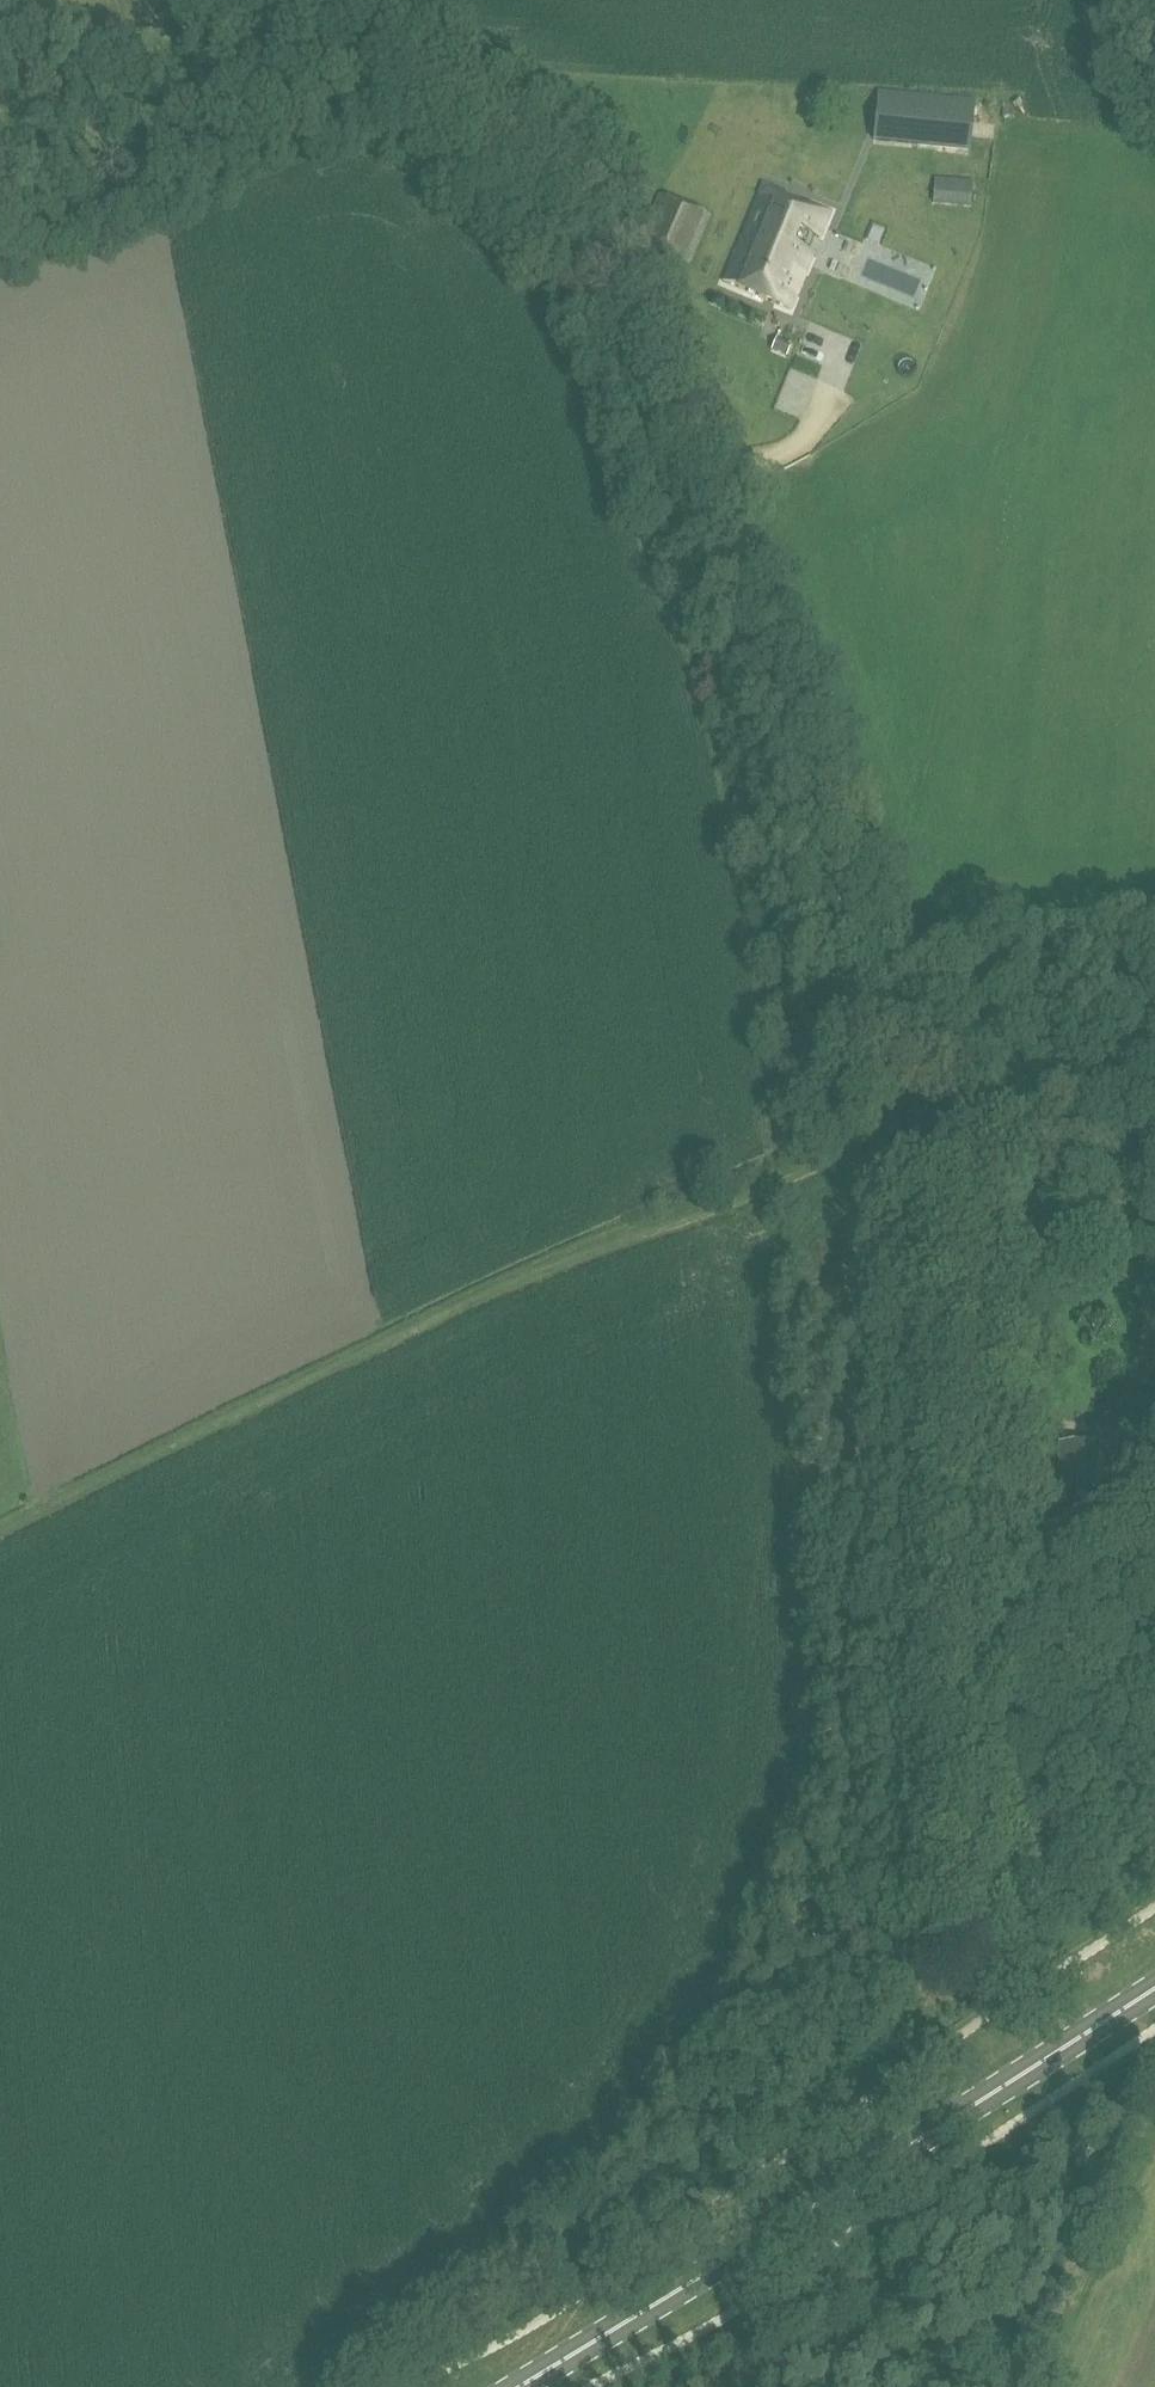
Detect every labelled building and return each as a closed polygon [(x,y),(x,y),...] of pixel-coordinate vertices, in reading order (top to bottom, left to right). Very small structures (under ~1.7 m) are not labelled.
[(882,150),(990,152),(991,124),(882,122),(882,150)] [(866,185),(836,170),(819,203),(849,218),(866,185)] [(935,177),(933,202),(972,205),(973,181),(935,177)] [(727,284),(794,310),(832,212),(809,203),(800,216),(786,210),(788,195),(765,186),(727,284)] [(712,215),(662,193),(639,246),(690,268),(712,215)] [(771,350),(786,357),(793,344),(778,336),(771,350)] [(1119,1443),(1062,1440),(1059,1486),(1106,1488),(1107,1476),(1117,1477),(1119,1443)]
